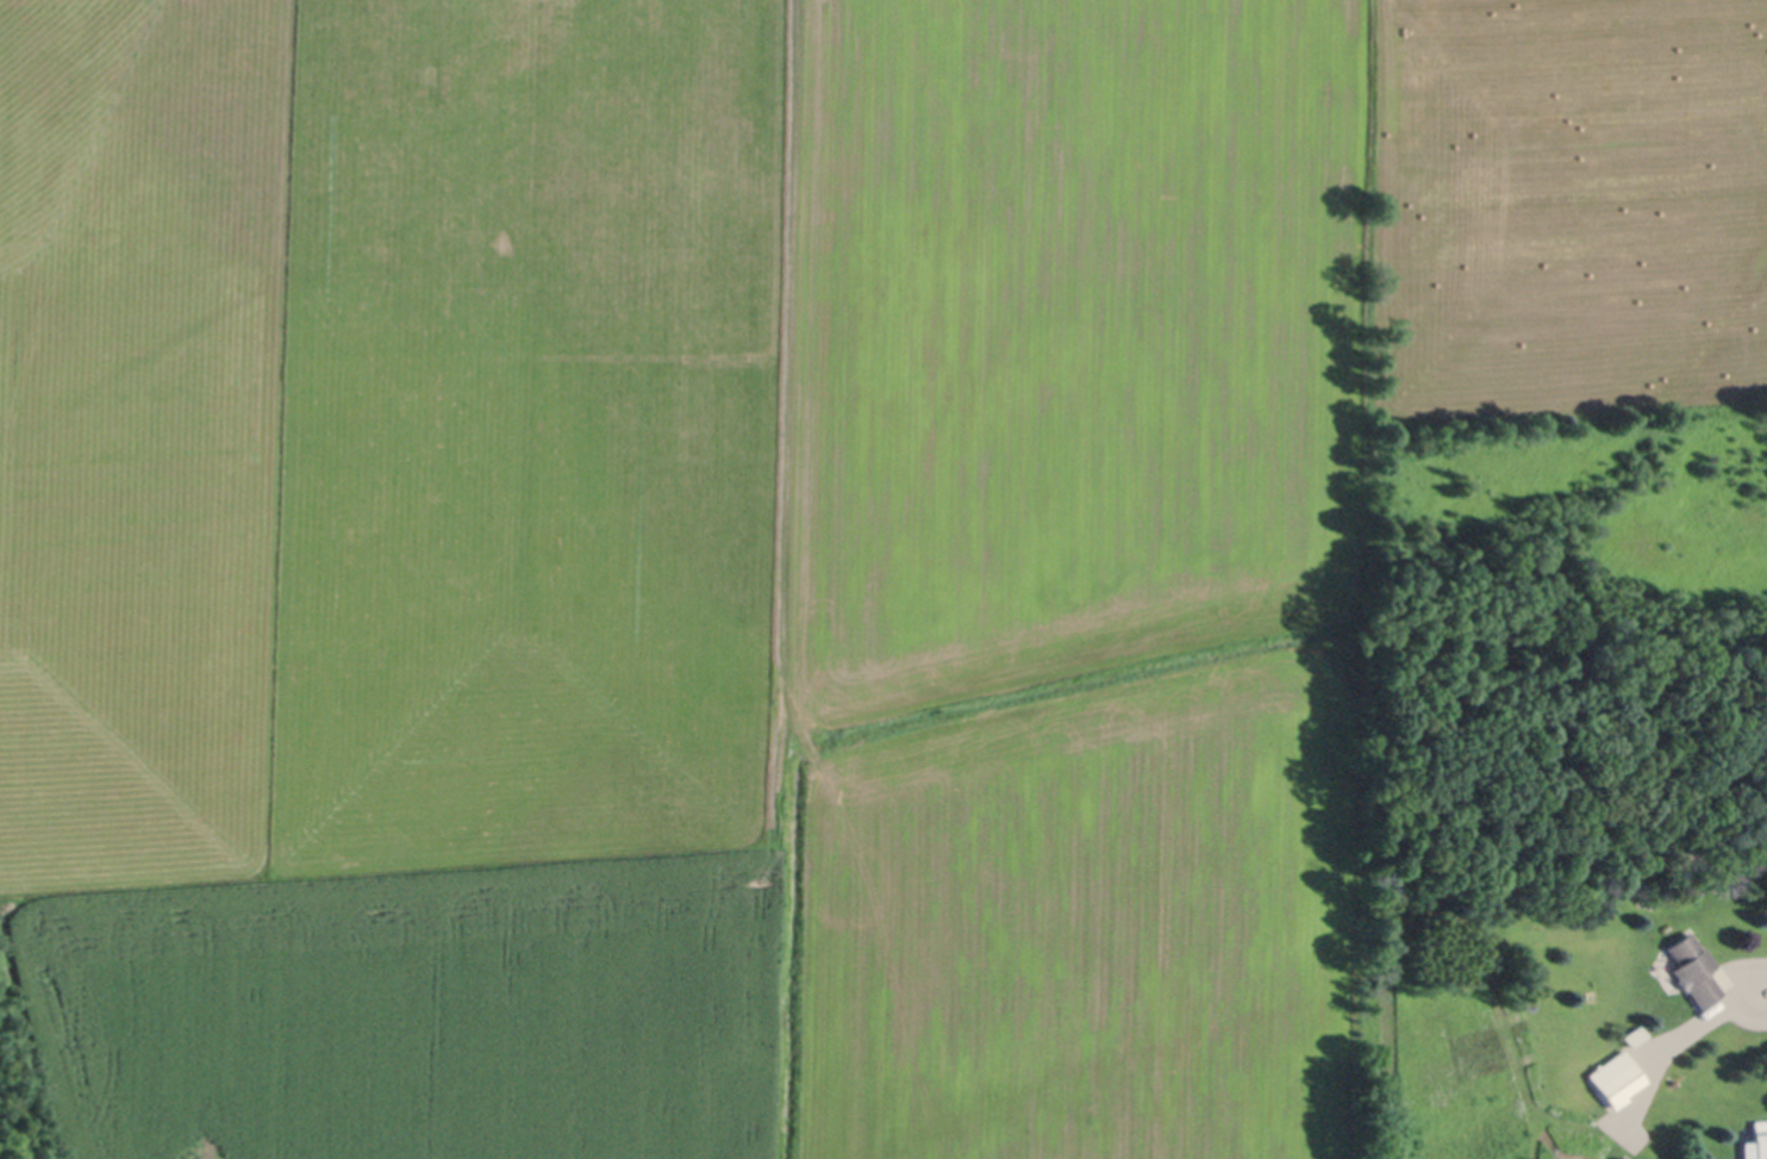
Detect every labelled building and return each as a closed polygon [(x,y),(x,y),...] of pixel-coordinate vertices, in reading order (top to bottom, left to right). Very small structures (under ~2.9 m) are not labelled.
[(1687,931),(1699,947),(1702,946),(1717,966),(1707,973),(1723,993),(1702,1010),(1685,989),(1684,991),(1675,979),(1677,978),(1671,970),(1678,965),(1665,948),(1687,931)] [(1623,1049),(1646,1082),(1624,1097),(1626,1099),(1613,1110),(1587,1074),(1597,1067),(1594,1065),(1598,1063),(1599,1066),(1623,1049)] [(1753,1120),(1766,1118),(1766,1158),(1743,1158),(1742,1147),(1753,1146),(1753,1135),(1754,1134),(1753,1120)]
